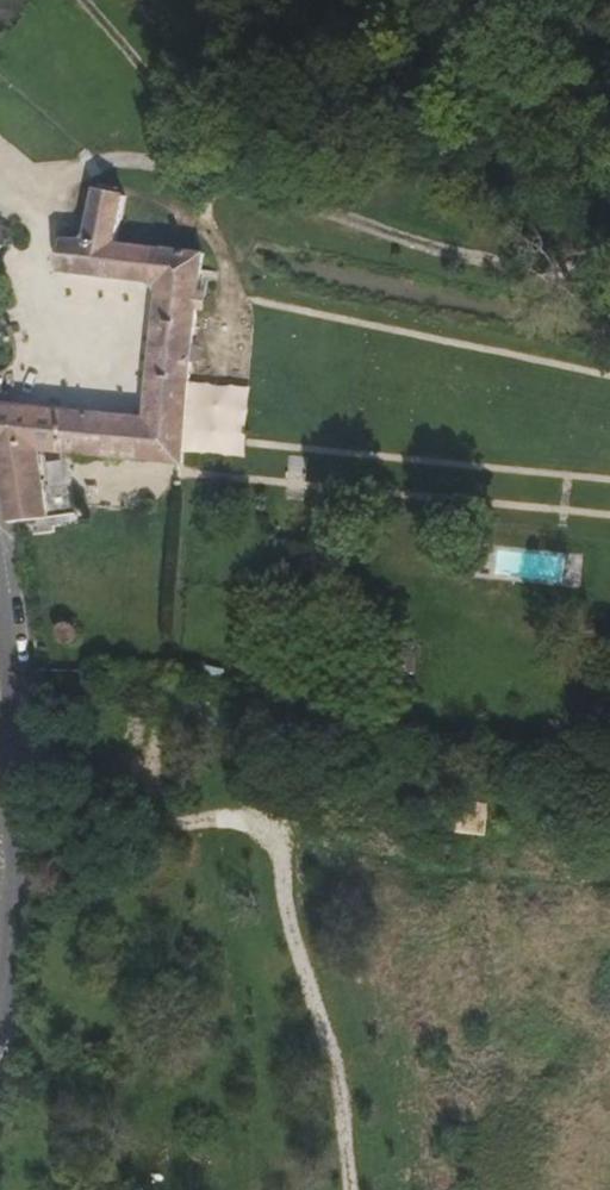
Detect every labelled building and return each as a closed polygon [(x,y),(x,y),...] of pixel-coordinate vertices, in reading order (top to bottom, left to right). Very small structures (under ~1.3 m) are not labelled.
[(103,257),(75,254),(73,286),(164,296),(160,359),(151,358),(149,384),(157,384),(155,435),(10,423),(24,542),(60,537),(53,464),(88,465),(86,494),(131,499),(135,469),(199,477),(218,267),(135,258),(136,217),(110,212),(103,257)] [(488,833),(493,800),(466,796),(461,829),(488,833)]
